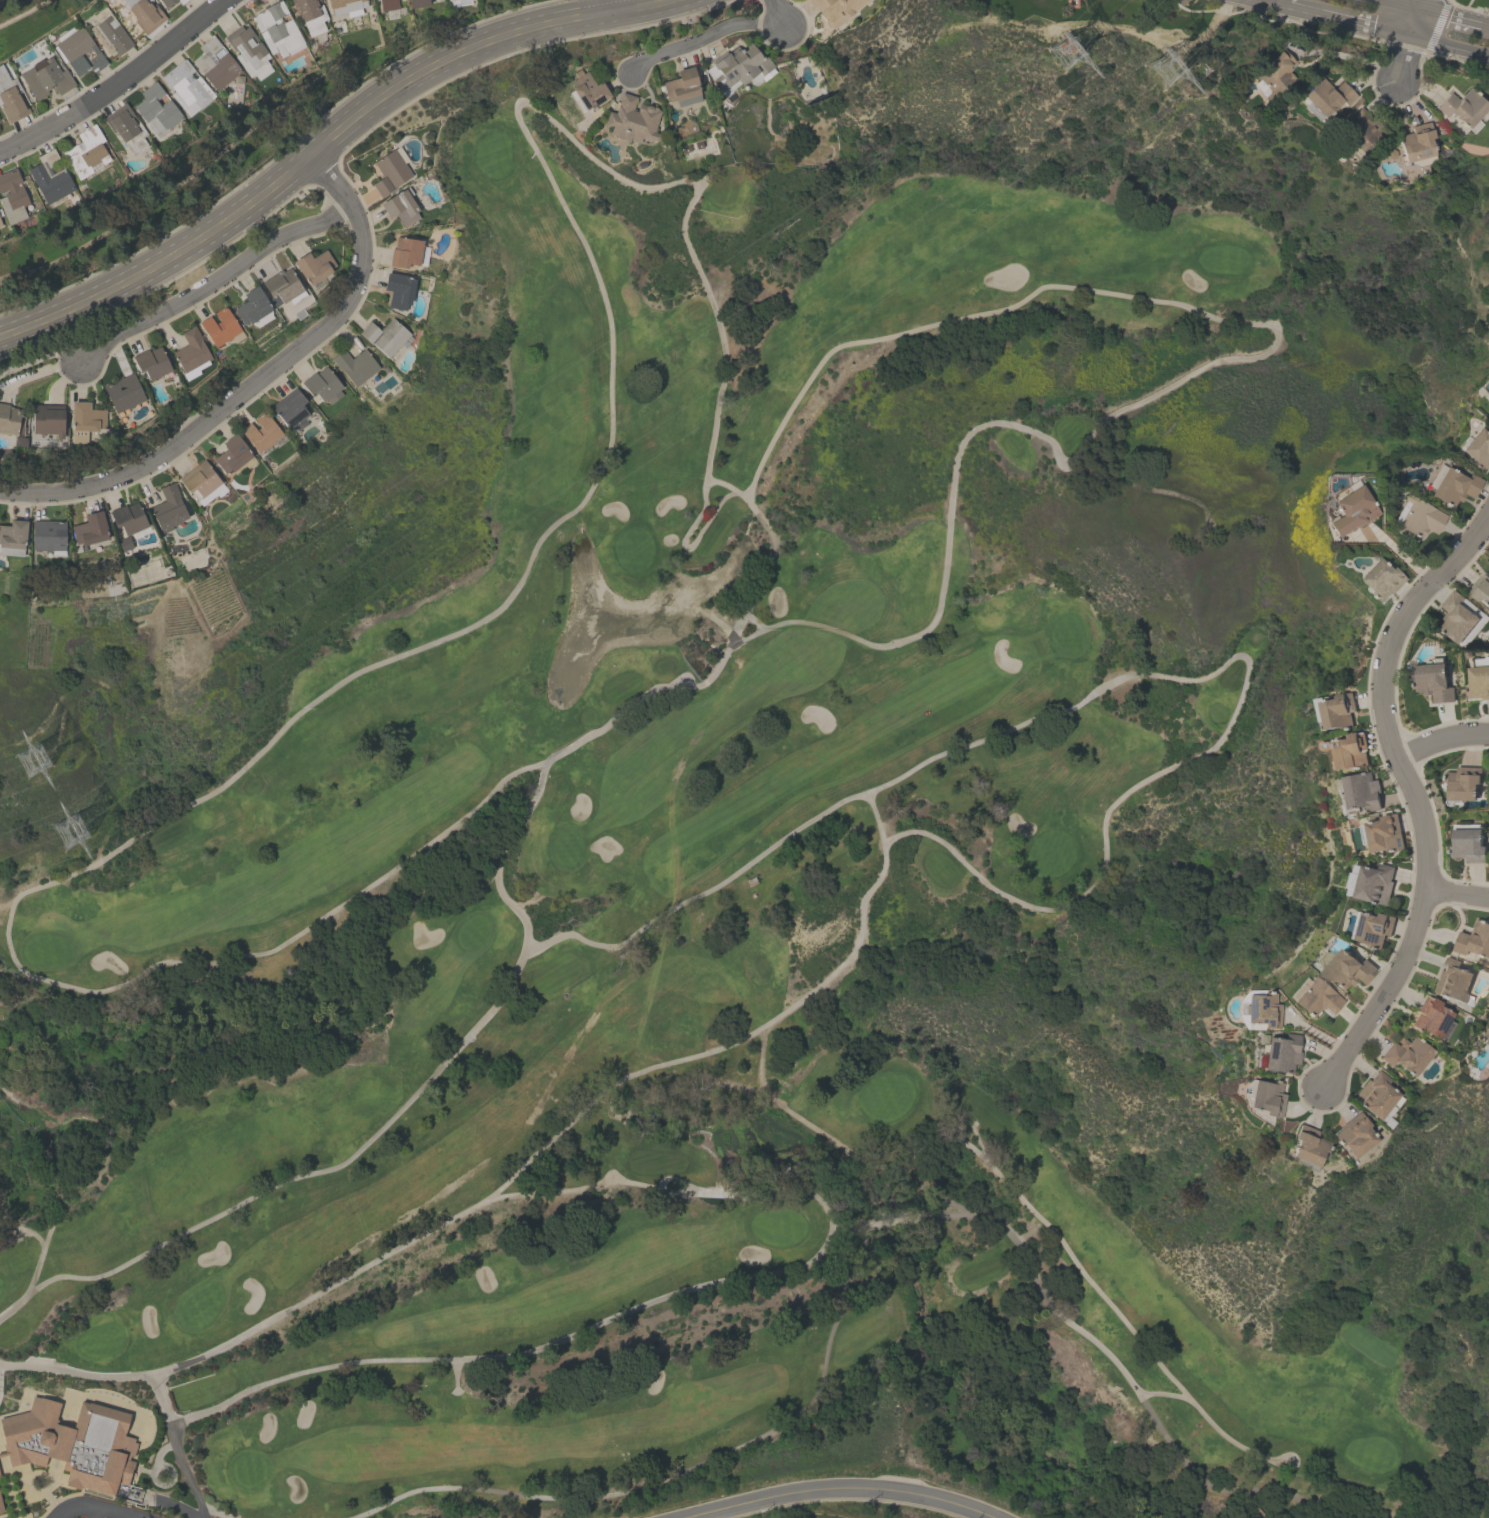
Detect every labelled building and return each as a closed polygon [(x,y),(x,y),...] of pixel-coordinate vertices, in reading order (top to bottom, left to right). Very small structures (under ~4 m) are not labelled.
[(135,18),(121,0),(151,0),(166,18),(144,35),(133,20),(135,18)] [(165,8),(159,0),(175,0),(165,8)] [(254,14),(261,27),(265,25),(266,27),(263,28),(274,47),(280,43),(285,52),(303,43),(290,18),(284,22),(283,20),(279,22),(278,18),(287,13),(280,0),(279,1),(278,0),(261,9),(262,10),(254,14)] [(294,10),(290,0),(319,0),(316,2),(318,5),(321,4),(327,18),(321,21),(325,30),(308,37),(296,9),(294,10)] [(330,10),(328,0),(366,0),(367,1),(365,2),(366,6),(345,12),(346,12),(333,15),(331,10),(330,10)] [(380,11),(379,0),(396,0),(398,8),(380,11)] [(92,15),(104,6),(133,44),(117,56),(114,51),(108,55),(88,28),(97,21),(92,15)] [(107,63),(92,74),(88,68),(76,77),(54,44),(80,25),(107,63)] [(223,36),(240,25),(243,29),(248,25),(266,52),(262,55),(269,64),(254,74),(236,49),(234,51),(223,36)] [(216,91),(191,60),(201,51),(197,46),(212,34),(221,45),(211,54),(207,49),(204,51),(214,63),(217,60),(216,59),(226,51),(241,70),(216,91)] [(737,46),(739,49),(749,41),(761,56),(764,53),(773,66),(761,74),(758,70),(757,71),(760,76),(760,77),(760,79),(760,80),(759,81),(758,82),(757,83),(755,83),(754,83),(753,83),(752,82),(748,78),(740,84),(739,82),(725,93),(727,95),(725,96),(720,91),(719,92),(710,80),(711,79),(704,70),(727,52),(727,53),(737,46)] [(1273,97),(1257,79),(1252,74),(1281,48),(1295,64),(1284,74),(1290,81),(1273,97)] [(19,74),(32,66),(31,64),(41,57),(43,60),(49,56),(60,72),(64,69),(74,84),(58,94),(53,85),(46,90),(47,92),(35,100),(19,74)] [(186,105),(172,87),(171,88),(161,76),(184,57),(194,70),(185,77),(187,80),(189,78),(190,80),(194,77),(195,78),(198,76),(213,95),(211,97),(212,98),(200,108),(193,99),(186,105)] [(8,123),(0,109),(0,107),(2,106),(0,103),(0,64),(9,80),(14,77),(21,91),(19,92),(29,112),(8,123)] [(661,82),(677,77),(675,70),(692,66),(696,81),(695,82),(700,100),(678,106),(676,100),(674,101),(673,98),(666,100),(661,82)] [(585,110),(571,89),(575,86),(571,80),(585,71),(594,85),(600,81),(609,96),(590,108),(589,107),(585,110)] [(1302,95),(1308,101),(1303,105),(1318,120),(1322,116),(1324,117),(1341,101),(1346,106),(1356,96),(1341,80),(1333,88),(1321,76),(1302,95)] [(139,92),(155,80),(165,93),(157,99),(160,104),(168,98),(183,117),(157,137),(133,105),(144,98),(139,92)] [(1458,100),(1469,87),(1488,106),(1477,119),(1481,123),(1472,133),(1450,112),(1445,117),(1435,107),(1450,92),(1458,100)] [(632,109),(636,111),(638,105),(640,104),(646,106),(646,105),(647,105),(648,105),(649,105),(650,106),(651,107),(652,107),(656,107),(657,110),(658,109),(659,111),(653,130),(655,130),(654,133),(657,133),(658,136),(657,139),(654,141),(652,140),(651,141),(648,141),(647,141),(643,140),(643,138),(640,137),(638,143),(635,142),(634,141),(628,139),(628,142),(616,138),(616,135),(609,133),(610,128),(602,125),(607,111),(614,113),(622,92),(636,97),(632,109)] [(124,101),(136,117),(133,119),(135,122),(138,120),(148,133),(143,137),(148,144),(133,155),(115,131),(113,132),(102,117),(124,101)] [(1434,154),(1404,162),(1397,135),(1411,131),(1410,126),(1430,121),(1434,137),(1430,138),(1434,154)] [(78,180),(61,152),(75,144),(79,149),(83,146),(76,134),(93,123),(104,140),(100,143),(110,159),(102,164),(100,160),(90,167),(92,170),(78,180)] [(74,189),(46,205),(27,169),(40,163),(36,156),(53,148),(59,161),(48,167),(45,160),(42,161),(49,174),(63,167),(74,189)] [(372,162),(393,148),(411,176),(379,196),(371,184),(382,177),(372,162)] [(8,224),(0,205),(0,197),(4,196),(3,193),(7,191),(6,189),(0,191),(0,174),(15,167),(21,182),(19,182),(20,184),(21,184),(29,203),(22,206),(26,216),(8,224)] [(379,203),(399,190),(399,191),(407,186),(411,193),(409,195),(418,210),(415,212),(419,217),(415,220),(416,222),(412,225),(411,222),(403,227),(394,213),(388,217),(379,203)] [(422,240),(418,265),(406,263),(406,268),(389,265),(391,248),(393,248),(395,236),(422,240)] [(307,251),(311,257),(324,249),(334,265),(329,268),(331,271),(309,285),(307,282),(306,283),(292,261),(307,251)] [(305,295),(290,304),(287,300),(282,303),(281,302),(273,307),(267,297),(269,296),(260,282),(280,269),(282,271),(288,267),(289,267),(293,273),(292,274),(305,295)] [(386,272),(405,276),(405,277),(414,279),(409,305),(407,304),(406,310),(400,309),(400,310),(395,309),(396,308),(387,306),(390,291),(382,290),(386,272)] [(250,322),(249,323),(248,321),(242,324),(239,318),(237,319),(233,312),(234,311),(233,308),(246,300),(242,294),(256,285),(271,309),(272,317),(257,327),(252,325),(250,322)] [(214,347),(198,322),(209,316),(214,324),(219,321),(213,312),(224,305),(243,336),(233,342),(231,338),(225,342),(225,341),(214,347)] [(358,333),(369,321),(379,330),(391,317),(409,334),(387,358),(371,343),(370,344),(358,333)] [(199,373),(185,381),(181,374),(183,373),(175,359),(174,359),(171,352),(186,344),(180,332),(193,325),(210,358),(207,360),(208,363),(197,370),(199,373)] [(131,355),(147,347),(149,350),(159,345),(171,370),(148,381),(143,370),(139,372),(131,355)] [(379,368),(354,387),(341,370),(339,371),(330,358),(343,348),(351,359),(364,348),(379,368)] [(300,382),(314,371),(315,372),(325,365),(341,387),(338,389),(342,394),(330,403),(327,399),(322,402),(315,393),(311,396),(300,382)] [(115,412),(103,385),(133,372),(145,399),(133,404),(133,406),(127,409),(127,407),(115,412)] [(307,423),(296,431),(292,426),(288,430),(270,405),(294,387),(304,401),(300,404),(307,414),(303,417),(307,423)] [(97,431),(87,431),(86,443),(71,443),(71,424),(70,424),(70,402),(88,402),(88,409),(104,409),(104,428),(97,428),(97,431)] [(8,435),(0,434),(0,403),(8,404),(8,406),(12,407),(20,409),(19,416),(23,417),(22,427),(23,427),(22,436),(8,434),(8,435)] [(62,439),(56,439),(56,440),(31,440),(31,415),(30,415),(30,405),(62,405),(62,439)] [(282,434),(272,442),(272,443),(268,447),(267,445),(257,453),(239,430),(249,422),(255,430),(260,426),(253,418),(263,410),(282,434)] [(1479,426),(1488,434),(1488,466),(1483,473),(1471,462),(1472,460),(1460,450),(1479,426)] [(224,473),(213,458),(226,448),(222,442),(235,432),(247,448),(246,449),(251,456),(231,471),(229,469),(224,473)] [(178,478),(203,459),(226,490),(217,497),(215,494),(201,506),(190,492),(189,492),(178,478)] [(1452,507),(1429,494),(1445,466),(1466,478),(1469,472),(1482,480),(1472,498),(1464,493),(1459,501),(1456,500),(1452,507)] [(158,530),(148,507),(164,500),(159,488),(173,482),(179,496),(178,497),(187,517),(180,520),(181,522),(171,526),(171,524),(158,530)] [(1377,513),(1363,522),(1364,523),(1356,528),(1356,527),(1348,531),(1347,530),(1336,537),(1326,520),(1335,514),(1337,517),(1340,515),(1332,501),(1360,484),(1377,513)] [(1396,525),(1408,503),(1402,499),(1406,492),(1446,514),(1435,535),(1426,529),(1422,535),(1420,534),(1418,537),(1396,525)] [(108,511),(124,504),(125,506),(136,501),(148,530),(129,539),(127,535),(124,536),(120,526),(115,528),(108,511)] [(75,544),(71,526),(86,522),(84,515),(101,510),(106,530),(105,531),(107,539),(82,545),(81,542),(75,544)] [(22,556),(0,555),(0,525),(9,526),(10,519),(26,520),(25,540),(23,540),(22,556)] [(63,550),(51,550),(51,551),(43,551),(43,550),(31,550),(31,520),(64,521),(63,550)] [(1406,578),(1390,594),(1388,592),(1378,602),(1369,593),(1370,590),(1358,578),(1379,557),(1391,569),(1393,566),(1406,578)] [(1487,575),(1488,572),(1488,603),(1483,598),(1480,602),(1467,591),(1483,572),(1487,575)] [(1481,619),(1460,644),(1440,628),(1446,621),(1442,619),(1448,612),(1440,605),(1454,589),(1466,599),(1462,603),(1481,619)] [(1414,692),(1413,665),(1445,663),(1447,688),(1453,688),(1454,702),(1433,704),(1433,695),(1423,696),(1423,691),(1414,692)] [(1468,667),(1488,666),(1488,699),(1482,700),(1482,698),(1468,699),(1467,685),(1469,684),(1468,667)] [(1326,730),(1321,702),(1337,699),(1336,695),(1353,692),(1357,711),(1351,712),(1354,727),(1343,729),(1343,726),(1326,730)] [(1332,742),(1348,738),(1348,734),(1357,732),(1358,735),(1364,733),(1367,749),(1366,749),(1369,765),(1337,771),(1332,742)] [(1482,767),(1482,784),(1477,784),(1477,800),(1462,800),(1461,802),(1454,802),(1452,805),(1449,805),(1447,802),(1449,799),(1449,783),(1447,783),(1447,772),(1458,772),(1458,767),(1482,767)] [(1343,777),(1371,772),(1373,781),(1378,780),(1381,793),(1379,793),(1382,809),(1367,812),(1366,806),(1350,809),(1343,777)] [(1404,849),(1388,852),(1388,850),(1371,853),(1369,843),(1364,844),(1361,826),(1365,825),(1365,824),(1381,820),(1381,817),(1397,813),(1404,849)] [(1486,863),(1466,863),(1466,857),(1451,857),(1451,846),(1453,846),(1453,829),(1481,829),(1481,846),(1486,846),(1486,863)] [(1355,897),(1363,866),(1379,870),(1381,863),(1395,867),(1392,881),(1394,882),(1388,906),(1355,897)] [(1355,939),(1363,912),(1379,916),(1380,913),(1396,917),(1391,936),(1385,934),(1381,949),(1370,946),(1371,943),(1355,939)] [(1477,919),(1488,923),(1488,957),(1468,949),(1466,955),(1453,951),(1460,931),(1471,935),(1477,919)] [(1363,985),(1356,979),(1351,986),(1348,983),(1342,990),(1321,973),(1343,947),(1362,963),(1366,959),(1377,968),(1363,985)] [(1460,961),(1458,968),(1474,973),(1463,1003),(1431,991),(1439,969),(1442,970),(1447,956),(1460,961)] [(1344,1000),(1332,1014),(1323,1006),(1320,1009),(1319,1009),(1312,1018),(1292,1001),(1314,975),(1344,1000)] [(1246,1022),(1246,1014),(1238,1013),(1238,1002),(1246,1003),(1246,994),(1263,995),(1263,992),(1275,993),(1275,1003),(1279,1004),(1279,1028),(1262,1028),(1263,1023),(1246,1022)] [(1438,1041),(1410,1025),(1417,1013),(1421,1015),(1421,1014),(1415,1011),(1424,996),(1425,997),(1425,995),(1430,998),(1431,997),(1441,1003),(1439,1006),(1453,1014),(1438,1041)] [(1480,1033),(1488,1020),(1488,1039),(1480,1033)] [(1300,1035),(1298,1051),(1301,1051),(1299,1065),(1293,1064),(1292,1075),(1263,1070),(1268,1037),(1284,1040),(1285,1033),(1300,1035)] [(1433,1053),(1432,1054),(1434,1055),(1433,1057),(1432,1058),(1430,1059),(1429,1057),(1412,1078),(1394,1063),(1390,1067),(1378,1057),(1392,1041),(1397,1046),(1403,1039),(1407,1042),(1413,1036),(1433,1053)] [(1351,1099),(1367,1080),(1369,1081),(1378,1070),(1391,1080),(1387,1085),(1399,1096),(1398,1097),(1401,1099),(1395,1107),(1391,1104),(1390,1106),(1393,1109),(1386,1117),(1393,1123),(1387,1129),(1381,1124),(1381,1123),(1378,1120),(1377,1121),(1351,1099)] [(1250,1079),(1254,1080),(1270,1083),(1270,1081),(1281,1083),(1279,1094),(1284,1095),(1280,1117),(1273,1116),(1272,1119),(1271,1119),(1269,1126),(1250,1114),(1251,1110),(1247,1109),(1248,1106),(1245,1105),(1242,1096),(1241,1095),(1243,1087),(1244,1085),(1250,1079)] [(1331,1137),(1342,1128),(1341,1125),(1358,1112),(1369,1126),(1366,1128),(1376,1142),(1352,1160),(1341,1147),(1339,1148),(1331,1137)] [(1313,1174),(1305,1170),(1307,1166),(1289,1158),(1296,1142),(1292,1141),(1299,1124),(1318,1132),(1315,1138),(1329,1144),(1324,1154),(1322,1153),(1313,1174)] [(9,1468),(0,1428),(0,1419),(28,1412),(32,1397),(59,1404),(54,1424),(71,1428),(79,1400),(131,1414),(125,1435),(134,1438),(133,1441),(138,1442),(126,1485),(117,1483),(113,1498),(64,1485),(67,1471),(61,1470),(63,1462),(55,1460),(47,1457),(44,1467),(28,1462),(9,1468)]
